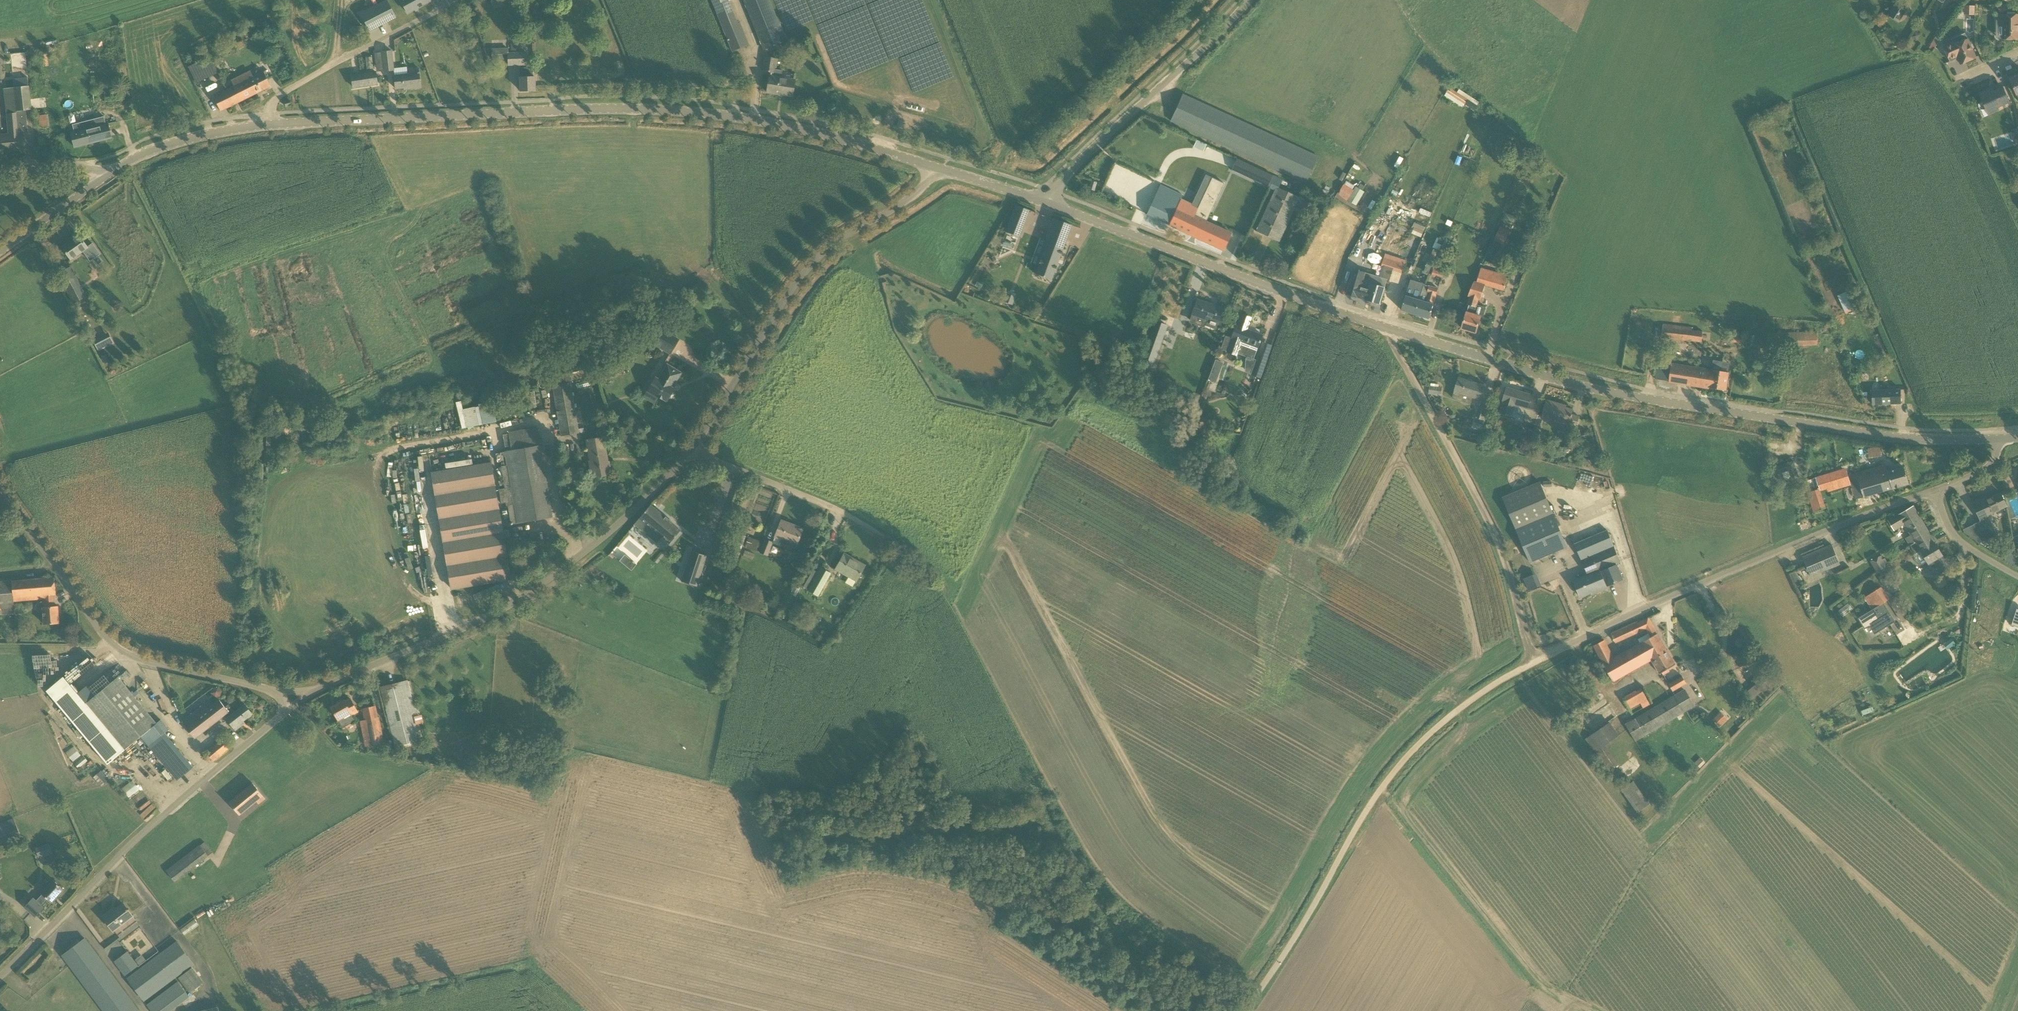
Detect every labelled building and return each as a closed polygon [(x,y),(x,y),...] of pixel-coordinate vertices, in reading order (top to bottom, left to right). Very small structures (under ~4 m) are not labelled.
[(360,13),(370,31),(396,17),(387,0),(386,0),(360,13)] [(400,0),(408,13),(430,1),(430,0),(401,0),(400,0)] [(728,42),(732,51),(749,44),(740,22),(738,23),(729,1),(730,0),(711,0),(728,42)] [(763,50),(786,41),(769,0),(743,0),(763,50)] [(1903,7),(1896,3),(1889,15),(1895,19),(1903,7)] [(2003,15),(1999,14),(1996,17),(1996,23),(1999,26),(2003,26),(2003,39),(2017,39),(2017,14),(2003,14),(2003,15)] [(1976,57),(1967,36),(1966,34),(1964,33),(1954,38),(1954,39),(1955,41),(1944,46),(1950,61),(1958,58),(1961,64),(1976,57)] [(240,35),(230,39),(235,50),(245,46),(240,35)] [(509,65),(527,65),(526,52),(508,53),(508,47),(491,48),(492,60),(508,59),(509,65)] [(394,70),(392,51),(382,52),(384,71),(394,70)] [(770,72),(769,76),(766,92),(792,96),(795,80),(781,78),(782,70),(775,69),(777,59),(765,57),(763,71),(770,72)] [(214,58),(191,64),(196,82),(207,79),(210,90),(221,87),(217,74),(219,73),(214,58)] [(520,77),(520,91),(535,90),(535,77),(533,77),(533,67),(520,68),(520,77)] [(408,74),(394,75),(396,89),(410,87),(410,89),(421,88),(419,68),(408,69),(408,74)] [(353,87),(377,84),(375,71),(351,75),(353,87)] [(247,80),(244,74),(231,81),(234,86),(214,97),(221,111),(271,86),(264,72),(253,77),(247,80)] [(2009,78),(2017,95),(2017,94),(2017,74),(2009,78)] [(14,87),(17,113),(7,114),(9,134),(0,135),(0,151),(25,149),(24,136),(28,135),(26,110),(31,110),(29,86),(14,87)] [(1982,100),(1981,101),(1979,103),(1978,105),(1979,107),(1981,109),(1982,109),(1983,109),(1984,109),(1990,106),(1995,108),(2010,102),(2003,87),(1990,93),(1988,90),(1979,94),(1982,100)] [(1182,94),(1170,121),(1306,183),(1318,157),(1182,94)] [(48,113),(39,115),(41,127),(50,125),(48,113)] [(104,117),(85,122),(69,125),(75,147),(112,138),(108,123),(106,124),(104,117)] [(1230,169),(1275,190),(1277,187),(1281,179),(1236,158),(1230,169)] [(1230,233),(1219,228),(1220,225),(1215,222),(1213,225),(1206,221),(1221,189),(1209,183),(1194,216),(1177,208),(1183,196),(1176,192),(1160,185),(1146,214),(1191,235),(1193,232),(1204,237),(1203,240),(1223,250),(1230,233)] [(1347,183),(1340,194),(1358,205),(1366,190),(1358,185),(1356,188),(1347,183)] [(1277,187),(1275,190),(1256,231),(1279,242),(1299,197),(1277,187)] [(1019,237),(1029,210),(1016,205),(1005,232),(1019,237)] [(1053,218),(1053,219),(1039,257),(1041,257),(1035,274),(1051,279),(1071,225),(1053,218)] [(1510,243),(1512,227),(1502,226),(1499,242),(1510,243)] [(73,239),(62,247),(71,260),(83,251),(86,255),(91,251),(78,233),(71,237),(73,239)] [(1381,266),(1391,269),(1402,273),(1404,265),(1383,258),(1381,266)] [(1444,273),(1445,267),(1435,264),(1432,275),(1442,278),(1440,285),(1449,288),(1453,276),(1444,273)] [(1504,290),(1509,275),(1482,267),(1477,282),(1474,281),(1469,296),(1471,296),(1468,305),(1469,305),(1467,312),(1462,328),(1476,333),(1481,317),(1483,317),(1486,307),(1477,304),(1479,298),(1482,299),(1487,284),(1504,290)] [(1347,294),(1358,297),(1372,301),(1373,303),(1377,304),(1378,303),(1380,303),(1385,287),(1387,279),(1354,270),(1347,294)] [(74,275),(63,281),(68,290),(67,291),(73,303),(86,297),(74,275)] [(1402,310),(1416,314),(1420,300),(1425,284),(1411,280),(1406,296),(1402,310)] [(1420,300),(1416,314),(1430,318),(1434,304),(1438,288),(1425,284),(1420,300)] [(1845,311),(1854,307),(1847,291),(1838,295),(1845,311)] [(1012,305),(1015,296),(1007,293),(1003,302),(1012,305)] [(1206,320),(1205,324),(1218,329),(1219,325),(1220,325),(1225,309),(1197,299),(1191,315),(1206,320)] [(1236,325),(1231,338),(1225,336),(1220,348),(1227,351),(1227,352),(1236,355),(1237,353),(1253,359),(1262,335),(1247,329),(1251,318),(1241,314),(1237,326),(1236,325)] [(679,339),(670,334),(663,330),(654,344),(670,354),(679,339)] [(1692,330),(1690,341),(1701,343),(1703,331),(1692,330)] [(1817,331),(1769,333),(1769,346),(1818,344),(1817,331)] [(1744,333),(1731,334),(1731,342),(1745,342),(1744,333)] [(1145,350),(1156,354),(1162,338),(1150,334),(1145,350)] [(1260,377),(1267,357),(1258,353),(1251,374),(1260,377)] [(1709,390),(1709,388),(1709,387),(1726,390),(1729,372),(1712,369),(1658,361),(1656,379),(1669,381),(1669,384),(1709,390)] [(1215,362),(1210,375),(1218,378),(1223,365),(1215,362)] [(682,373),(667,364),(658,379),(655,377),(645,392),(657,399),(658,397),(661,399),(662,398),(666,401),(668,398),(669,399),(672,398),(674,394),(674,392),(672,391),(674,388),(672,387),(674,383),(675,384),(682,373)] [(1481,400),(1486,385),(1459,377),(1453,398),(1471,403),(1473,397),(1481,400)] [(561,436),(579,433),(584,432),(583,428),(578,429),(570,383),(553,386),(561,436)] [(1441,394),(1442,387),(1429,385),(1429,392),(1441,394)] [(1535,424),(1538,415),(1539,411),(1528,408),(1532,395),(1507,387),(1503,401),(1504,401),(1500,413),(1512,416),(1515,404),(1520,406),(1518,412),(1526,415),(1524,421),(1535,424)] [(1872,390),(1872,404),(1901,403),(1901,389),(1872,390)] [(499,422),(497,401),(481,402),(481,406),(466,407),(465,400),(460,401),(463,426),(499,422)] [(1542,416),(1538,415),(1535,424),(1540,426),(1543,416),(1553,419),(1553,421),(1556,422),(1556,419),(1569,423),(1568,427),(1575,429),(1579,416),(1572,414),(1573,409),(1565,407),(1566,405),(1547,400),(1542,416)] [(1479,406),(1476,417),(1473,426),(1483,429),(1489,409),(1479,406)] [(608,462),(604,437),(586,440),(590,461),(589,461),(592,477),(611,474),(609,462),(608,462)] [(508,506),(511,524),(552,517),(540,445),(505,451),(507,465),(501,466),(505,488),(499,489),(501,503),(506,503),(506,506),(508,506)] [(1882,460),(1881,456),(1880,448),(1868,449),(1869,462),(1882,460)] [(452,589),(511,579),(491,462),(432,472),(452,589)] [(1882,466),(1849,475),(1856,499),(1909,484),(1904,467),(1888,472),(1886,464),(1884,465),(1883,462),(1881,462),(1882,466)] [(1792,481),(1790,468),(1770,472),(1773,485),(1792,481)] [(1843,469),(1805,481),(1815,511),(1826,508),(1820,489),(1832,486),(1833,489),(1851,483),(1847,471),(1844,472),(1843,469)] [(1502,497),(1524,548),(1530,563),(1568,547),(1540,481),(1502,497)] [(1973,503),(1981,521),(1982,520),(1985,529),(1980,531),(1985,541),(1997,535),(1993,525),(1989,517),(1988,515),(2007,506),(2001,493),(1981,502),(1980,500),(1973,503)] [(681,530),(650,505),(634,524),(657,543),(662,537),(670,543),(681,530)] [(1909,546),(1910,545),(1930,534),(1913,506),(1888,521),(1894,530),(1905,524),(1911,534),(1905,538),(1909,546)] [(797,543),(802,530),(801,530),(802,528),(781,520),(774,537),(781,540),(780,543),(795,548),(797,543)] [(1607,530),(1575,544),(1588,575),(1574,581),(1581,597),(1596,591),(1597,593),(1607,588),(1606,586),(1623,579),(1616,563),(1621,561),(1607,530)] [(649,548),(631,531),(612,551),(633,570),(639,564),(636,561),(649,548)] [(1935,542),(1930,534),(1910,545),(1915,554),(1921,551),(1929,564),(1943,555),(1935,542)] [(745,546),(760,552),(767,555),(772,542),(765,539),(764,543),(749,537),(745,546)] [(1803,557),(1809,572),(1811,577),(1841,564),(1832,545),(1803,557)] [(697,586),(707,555),(691,550),(681,581),(697,586)] [(856,581),(865,565),(844,553),(835,569),(856,581)] [(1870,561),(1877,572),(1887,566),(1885,564),(1888,562),(1885,557),(1882,559),(1880,555),(1870,561)] [(817,596),(830,573),(821,568),(808,591),(817,596)] [(0,614),(15,613),(14,601),(45,598),(46,607),(43,607),(44,624),(59,623),(58,606),(54,606),(53,595),(56,595),(54,577),(0,581),(0,610),(0,614)] [(1883,624),(1899,614),(1881,588),(1866,598),(1883,624)] [(1639,638),(1642,642),(1613,658),(1604,640),(1594,645),(1603,664),(1613,681),(1652,659),(1667,650),(1658,634),(1657,634),(1648,619),(1638,623),(1638,621),(1612,633),(1616,642),(1647,628),(1649,632),(1639,638)] [(1676,664),(1667,650),(1652,659),(1660,674),(1676,664)] [(156,723),(150,715),(118,676),(86,703),(64,677),(47,692),(107,763),(140,735),(177,780),(193,767),(165,733),(169,729),(161,719),(156,723)] [(1673,691),(1686,683),(1682,676),(1669,684),(1673,691)] [(1760,679),(1745,691),(1751,698),(1766,686),(1760,679)] [(404,681),(381,687),(395,745),(419,740),(404,681)] [(216,686),(213,693),(220,697),(223,690),(216,686)] [(1633,713),(1650,704),(1641,687),(1640,688),(1640,689),(1636,691),(1636,690),(1624,697),(1633,713)] [(1695,706),(1685,689),(1626,724),(1635,741),(1648,733),(1651,737),(1662,730),(1660,726),(1668,722),(1670,726),(1680,721),(1677,716),(1695,706)] [(337,704),(331,707),(336,716),(338,720),(338,719),(343,728),(348,725),(355,721),(352,715),(357,711),(350,698),(345,701),(344,700),(342,701),(342,699),(340,699),(337,701),(336,703),(337,704)] [(229,712),(225,707),(220,700),(206,710),(202,706),(182,721),(186,726),(185,726),(194,738),(224,715),(229,712)] [(224,715),(235,730),(242,725),(240,723),(252,714),(244,704),(234,712),(228,704),(225,707),(229,712),(224,715)] [(382,741),(381,737),(374,705),(362,708),(369,744),(382,741)] [(1719,714),(1714,719),(1720,726),(1725,721),(1719,714)] [(1614,723),(1587,738),(1596,753),(1623,737),(1614,723)] [(206,752),(213,761),(228,748),(221,740),(206,752)] [(67,751),(78,767),(87,761),(77,745),(67,751)] [(96,774),(100,784),(108,781),(105,771),(96,774)] [(132,779),(122,787),(129,796),(139,788),(132,779)] [(229,802),(239,815),(256,801),(259,804),(265,798),(253,783),(229,802)] [(43,807),(0,823),(0,841),(48,822),(43,807)] [(35,848),(38,857),(52,853),(49,843),(35,848)] [(208,856),(206,853),(200,845),(166,871),(174,881),(190,870),(195,866),(208,856)] [(51,902),(64,889),(53,880),(41,893),(42,894),(36,900),(33,897),(24,907),(35,917),(44,908),(42,906),(48,900),(51,902)] [(113,930),(132,916),(123,903),(113,911),(111,910),(102,916),(113,930)] [(195,917),(181,929),(185,934),(199,923),(195,917)] [(84,938),(62,955),(104,1010),(139,1010),(84,938)] [(143,1000),(193,963),(177,941),(127,979),(143,1000)] [(125,975),(138,966),(127,951),(114,961),(125,975)] [(140,964),(148,959),(144,954),(137,959),(140,964)] [(192,967),(178,978),(190,992),(204,981),(192,967)] [(182,1002),(189,996),(178,982),(147,1005),(151,1010),(170,1010),(182,1002)]
